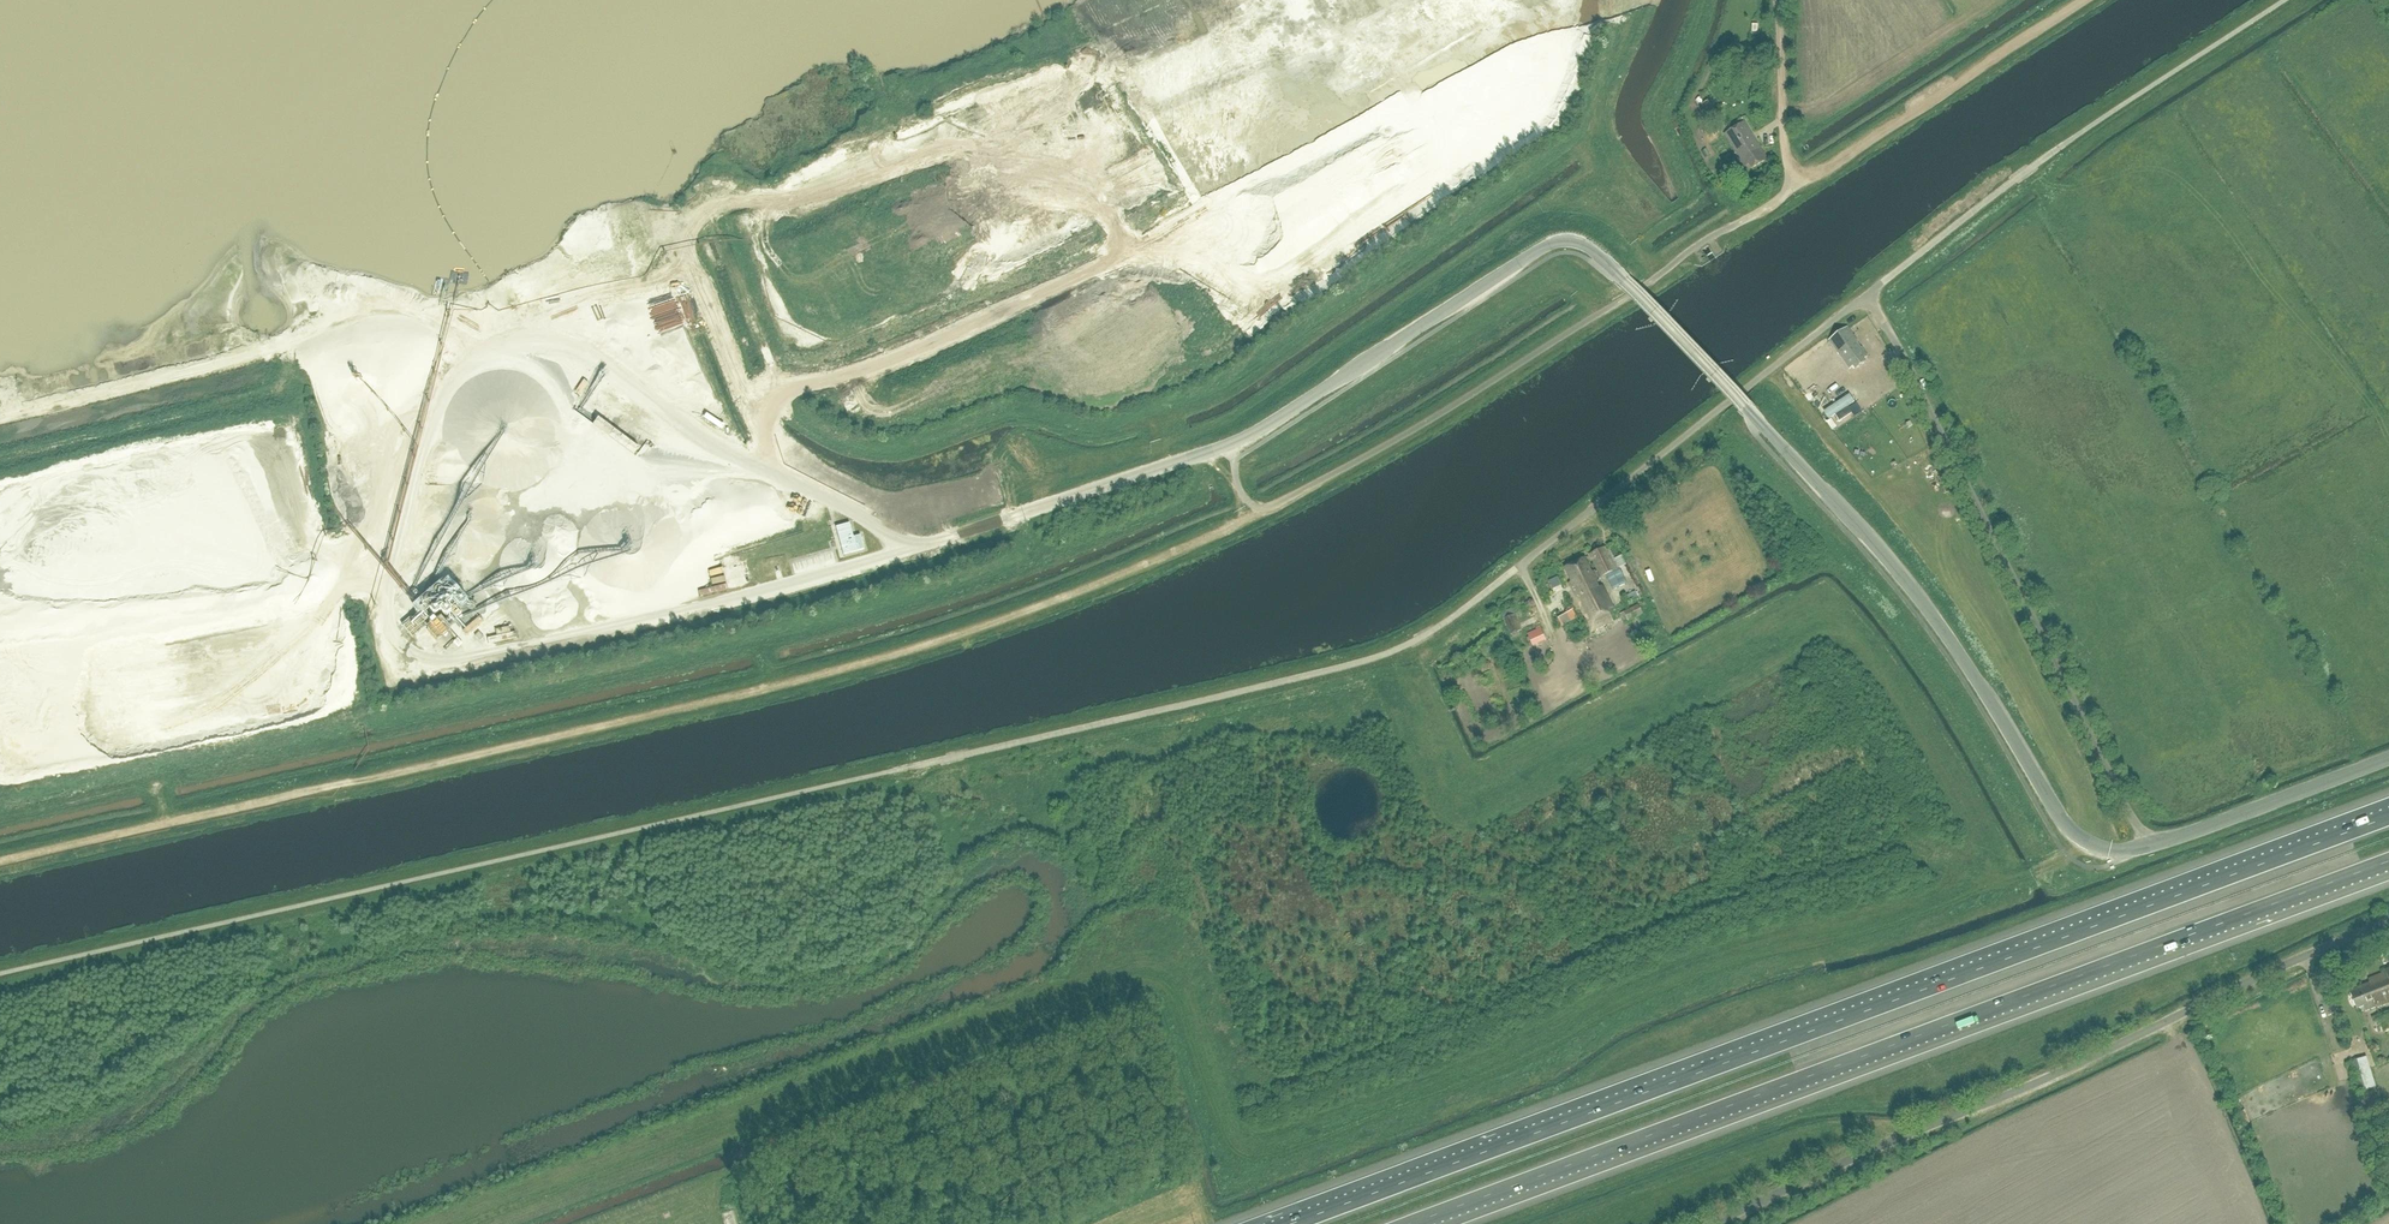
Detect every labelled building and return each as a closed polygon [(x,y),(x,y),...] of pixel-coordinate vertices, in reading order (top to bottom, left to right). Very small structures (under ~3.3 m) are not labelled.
[(1714,127),(1720,123),(1713,111),(1707,115),(1714,127)] [(1752,169),(1766,159),(1759,148),(1757,149),(1753,143),(1755,142),(1743,123),(1724,135),(1741,160),(1745,158),(1752,169)] [(466,291),(454,297),(458,304),(469,299),(466,291)] [(1855,370),(1867,362),(1865,359),(1868,357),(1847,327),(1829,340),(1850,370),(1853,368),(1855,370)] [(857,550),(850,523),(835,527),(843,554),(857,550)] [(520,527),(503,539),(510,548),(526,536),(520,527)] [(1596,581),(1609,574),(1616,571),(1616,570),(1605,548),(1590,555),(1596,570),(1592,572),(1586,559),(1565,568),(1572,582),(1568,584),(1591,632),(1614,622),(1610,614),(1610,610),(1614,608),(1612,603),(1603,586),(1599,588),(1596,581)] [(821,568),(820,554),(800,557),(801,570),(821,568)] [(711,566),(714,583),(700,586),(702,596),(729,591),(725,564),(711,566)] [(416,585),(408,591),(415,601),(424,595),(416,585)] [(486,615),(500,603),(493,595),(479,607),(486,615)] [(1629,622),(1643,615),(1639,605),(1624,612),(1620,615),(1624,623),(1629,622)] [(463,624),(470,632),(484,620),(477,611),(463,624)] [(1510,635),(1522,630),(1516,615),(1503,620),(1510,635)] [(422,649),(432,644),(429,639),(434,637),(427,623),(414,630),(422,649)] [(477,648),(490,638),(479,626),(467,635),(477,648)] [(515,626),(488,632),(491,645),(518,639),(515,626)] [(1528,634),(1531,642),(1533,647),(1547,641),(1541,628),(1528,634)] [(459,631),(453,633),(458,644),(464,641),(459,631)] [(2369,980),(2370,983),(2360,987),(2350,992),(2357,1010),(2364,1007),(2365,1011),(2377,1007),(2388,1003),(2388,972),(2369,980)] [(2371,1018),(2375,1028),(2388,1023),(2388,1011),(2371,1018)] [(2358,1054),(2366,1086),(2378,1083),(2369,1051),(2358,1054)] [(2244,1110),(2238,1113),(2243,1125),(2249,1123),(2244,1110)] [(1308,1211),(1327,1203),(1323,1194),(1304,1202),(1308,1211)] [(1248,1222),(1249,1223),(1273,1223),(1287,1218),(1284,1209),(1248,1222)]
